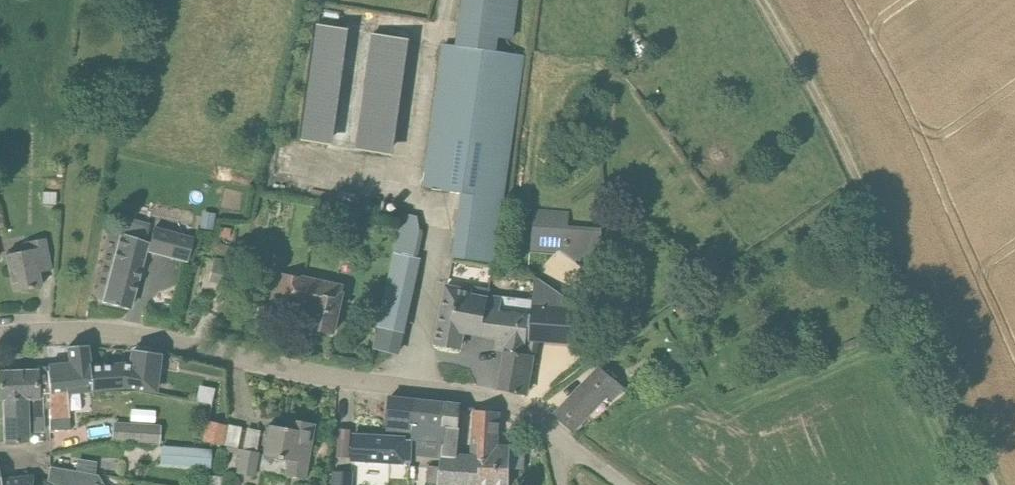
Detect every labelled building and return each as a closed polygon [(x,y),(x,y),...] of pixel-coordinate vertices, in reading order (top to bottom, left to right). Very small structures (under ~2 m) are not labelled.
[(496,52),(497,37),(512,40),(518,0),(462,0),(457,47),(444,45),(424,188),(464,193),(455,258),(494,263),(524,57),(496,52)] [(334,146),(349,29),(317,24),(301,140),(334,146)] [(393,156),(410,39),(372,33),(356,149),(393,156)] [(43,191),(42,205),(56,206),(57,192),(43,191)] [(399,345),(422,233),(420,232),(417,216),(401,212),(392,252),(378,313),(374,336),(374,351),(397,354),(399,345)] [(200,228),(213,230),(215,218),(202,216),(200,228)] [(128,310),(144,255),(143,255),(146,242),(145,242),(149,227),(126,221),(123,234),(121,234),(102,303),(128,310)] [(533,223),(530,253),(555,255),(560,253),(575,262),(602,264),(606,228),(569,226),(533,223)] [(187,263),(194,238),(155,227),(148,252),(187,263)] [(220,237),(229,238),(230,229),(222,228),(220,228),(219,237),(220,237)] [(24,242),(26,251),(6,255),(13,292),(40,287),(37,273),(51,270),(47,251),(44,238),(24,242)] [(342,288),(287,276),(277,274),(271,301),(293,305),(294,298),(317,303),(312,329),(333,334),(337,314),(342,288)] [(480,335),(488,289),(471,286),(470,290),(447,285),(440,323),(436,343),(460,348),(463,331),(480,335)] [(578,343),(582,309),(562,306),(564,296),(548,286),(544,292),(543,303),(533,301),(531,301),(523,356),(505,353),(504,358),(505,358),(498,390),(524,395),(531,356),(534,356),(536,339),(548,340),(549,333),(557,337),(565,334),(564,342),(578,343)] [(523,356),(531,301),(489,295),(490,290),(488,289),(480,335),(498,338),(496,344),(506,346),(505,353),(523,356)] [(696,308),(688,298),(678,305),(675,308),(683,318),(686,315),(696,308)] [(773,327),(770,320),(763,324),(766,331),(773,327)] [(47,366),(49,409),(49,430),(70,430),(69,392),(90,392),(88,367),(89,367),(86,346),(68,348),(69,364),(47,366)] [(154,391),(157,374),(160,354),(133,350),(130,365),(121,365),(89,367),(88,367),(90,392),(94,392),(94,391),(114,391),(154,391)] [(49,409),(47,366),(36,367),(36,372),(0,374),(0,399),(2,399),(2,400),(43,398),(43,410),(49,409)] [(587,416),(606,396),(613,402),(624,389),(599,367),(569,400),(556,415),(574,431),(587,416)] [(211,408),(215,391),(200,388),(196,404),(211,408)] [(410,440),(414,400),(390,397),(386,438),(353,437),(352,457),(351,460),(392,462),(410,462),(411,441),(410,440)] [(2,400),(4,443),(27,443),(27,433),(44,432),(43,410),(43,398),(2,400)] [(441,429),(445,404),(414,400),(410,440),(411,441),(444,444),(445,429),(441,429)] [(470,455),(455,454),(458,429),(461,406),(445,404),(441,429),(445,429),(444,444),(445,444),(442,466),(440,484),(479,484),(481,450),(473,449),(471,449),(470,455)] [(475,411),(471,449),(473,449),(481,450),(479,484),(508,484),(509,469),(521,470),(522,448),(496,448),(497,413),(477,411),(477,407),(475,407),(475,411)] [(304,478),(310,444),(314,424),(286,419),(285,428),(269,425),(265,445),(263,456),(286,460),(284,475),(304,478)] [(223,446),(227,426),(206,422),(202,442),(223,446)] [(113,423),(112,444),(159,447),(160,426),(113,423)] [(238,450),(242,429),(228,426),(224,447),(238,450)] [(161,446),(160,466),(210,469),(211,450),(161,446)] [(255,477),(259,454),(241,450),(236,474),(255,477)] [(442,466),(428,464),(425,484),(436,484),(440,484),(442,466)] [(56,484),(94,484),(98,476),(50,467),(47,481),(56,484)] [(334,484),(353,484),(354,474),(334,473),(334,484)]
